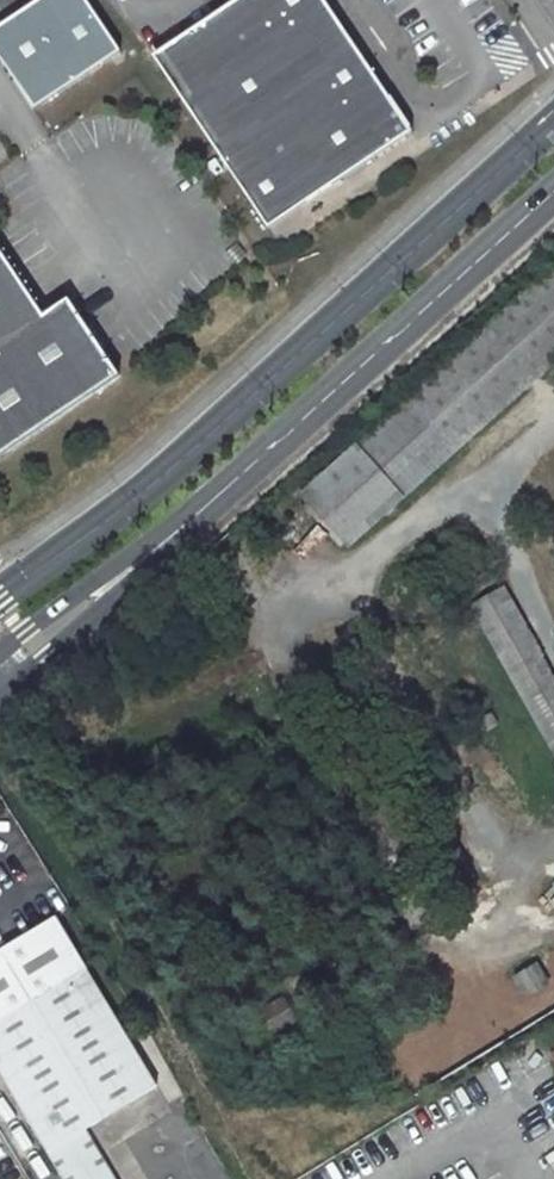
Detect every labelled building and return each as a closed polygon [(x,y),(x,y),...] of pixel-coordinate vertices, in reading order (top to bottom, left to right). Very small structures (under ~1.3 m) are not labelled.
[(85,0),(42,0),(0,30),(0,65),(35,113),(122,54),(85,0)] [(153,63),(267,234),(410,137),(318,0),(246,0),(153,63)] [(120,376),(69,300),(44,317),(0,251),(0,457),(120,376)] [(351,545),(553,362),(553,268),(304,494),(351,545)] [(504,591),(473,609),(485,630),(516,612),(504,591)] [(485,630),(497,652),(528,635),(516,612),(485,630)] [(440,823),(415,837),(441,886),(467,871),(440,823)] [(63,1178),(115,1178),(85,1129),(155,1086),(87,970),(55,917),(0,950),(0,1073),(63,1178)] [(535,967),(516,978),(526,995),(545,984),(535,967)] [(282,999),(236,1026),(248,1048),(295,1022),(282,999)]
